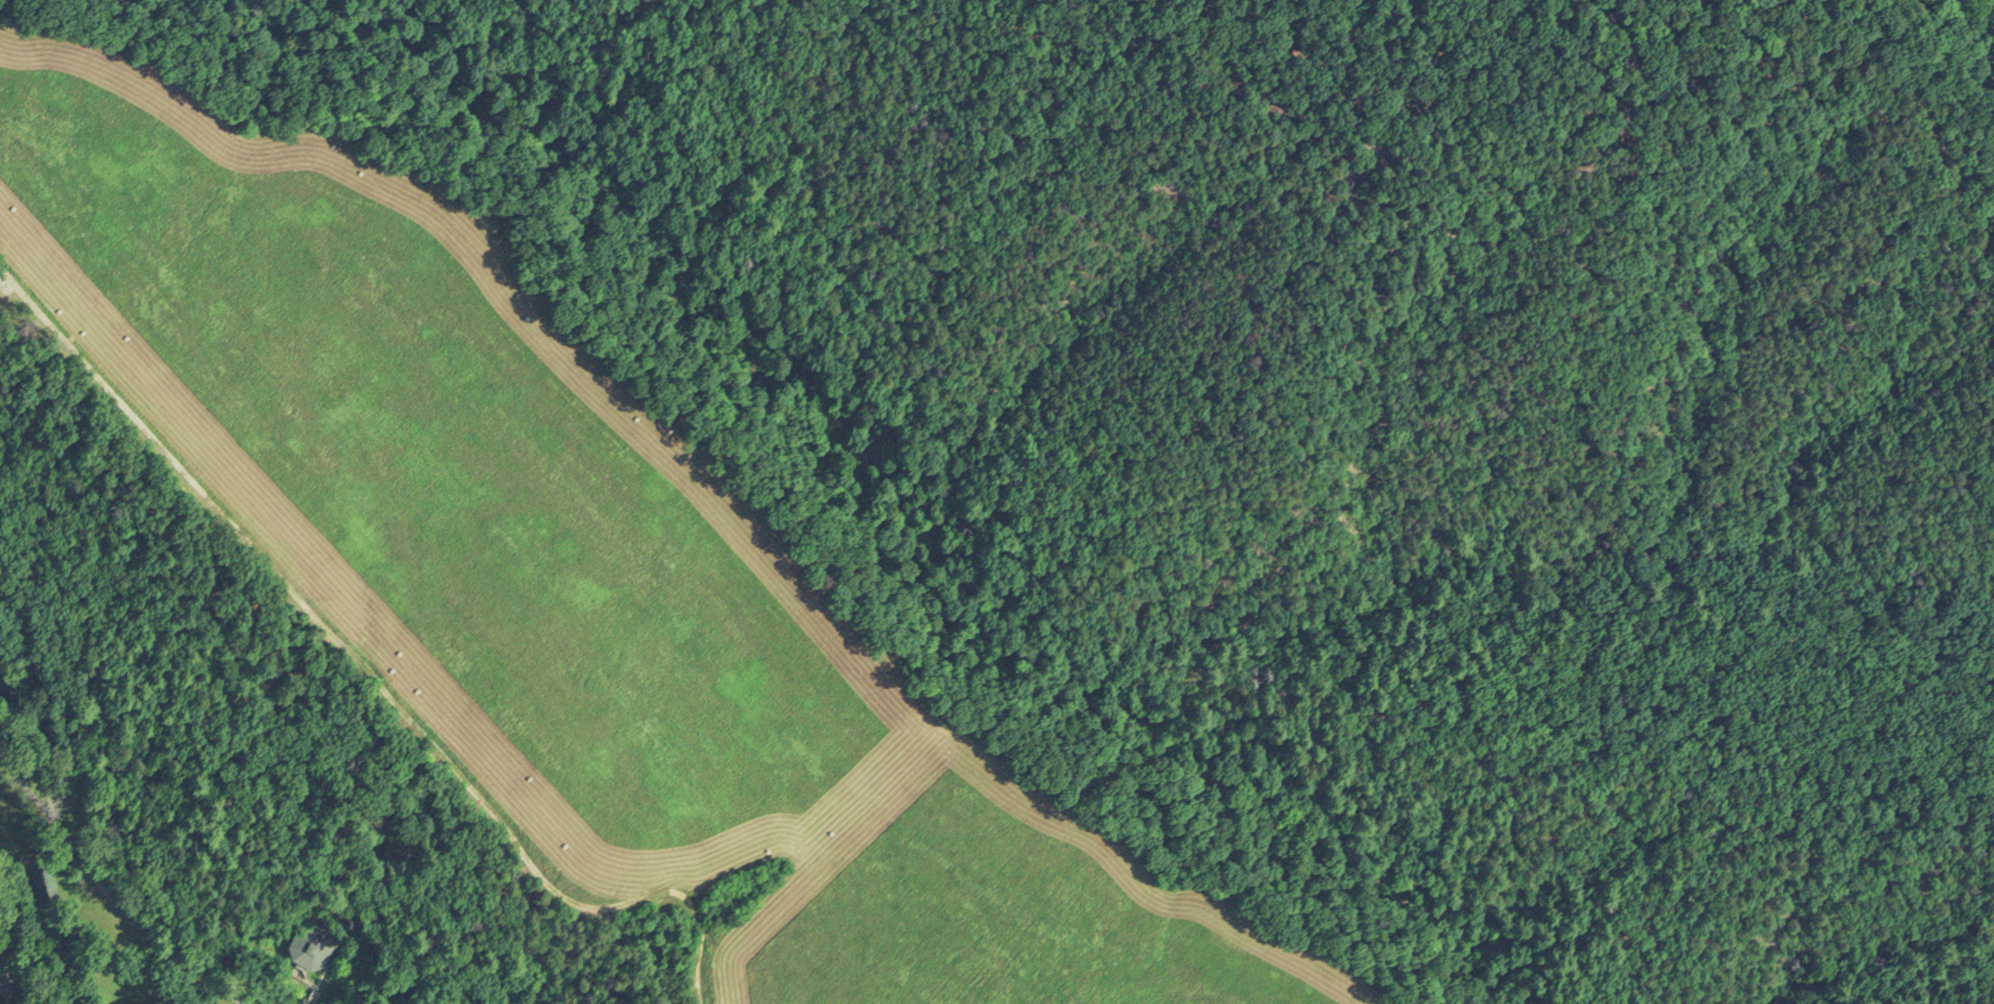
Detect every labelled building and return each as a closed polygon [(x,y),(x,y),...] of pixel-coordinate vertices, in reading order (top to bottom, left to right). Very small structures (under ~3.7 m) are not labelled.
[(296,926),(287,944),(289,957),(309,967),(320,965),(331,946),(329,933),(310,922),(296,926)]
